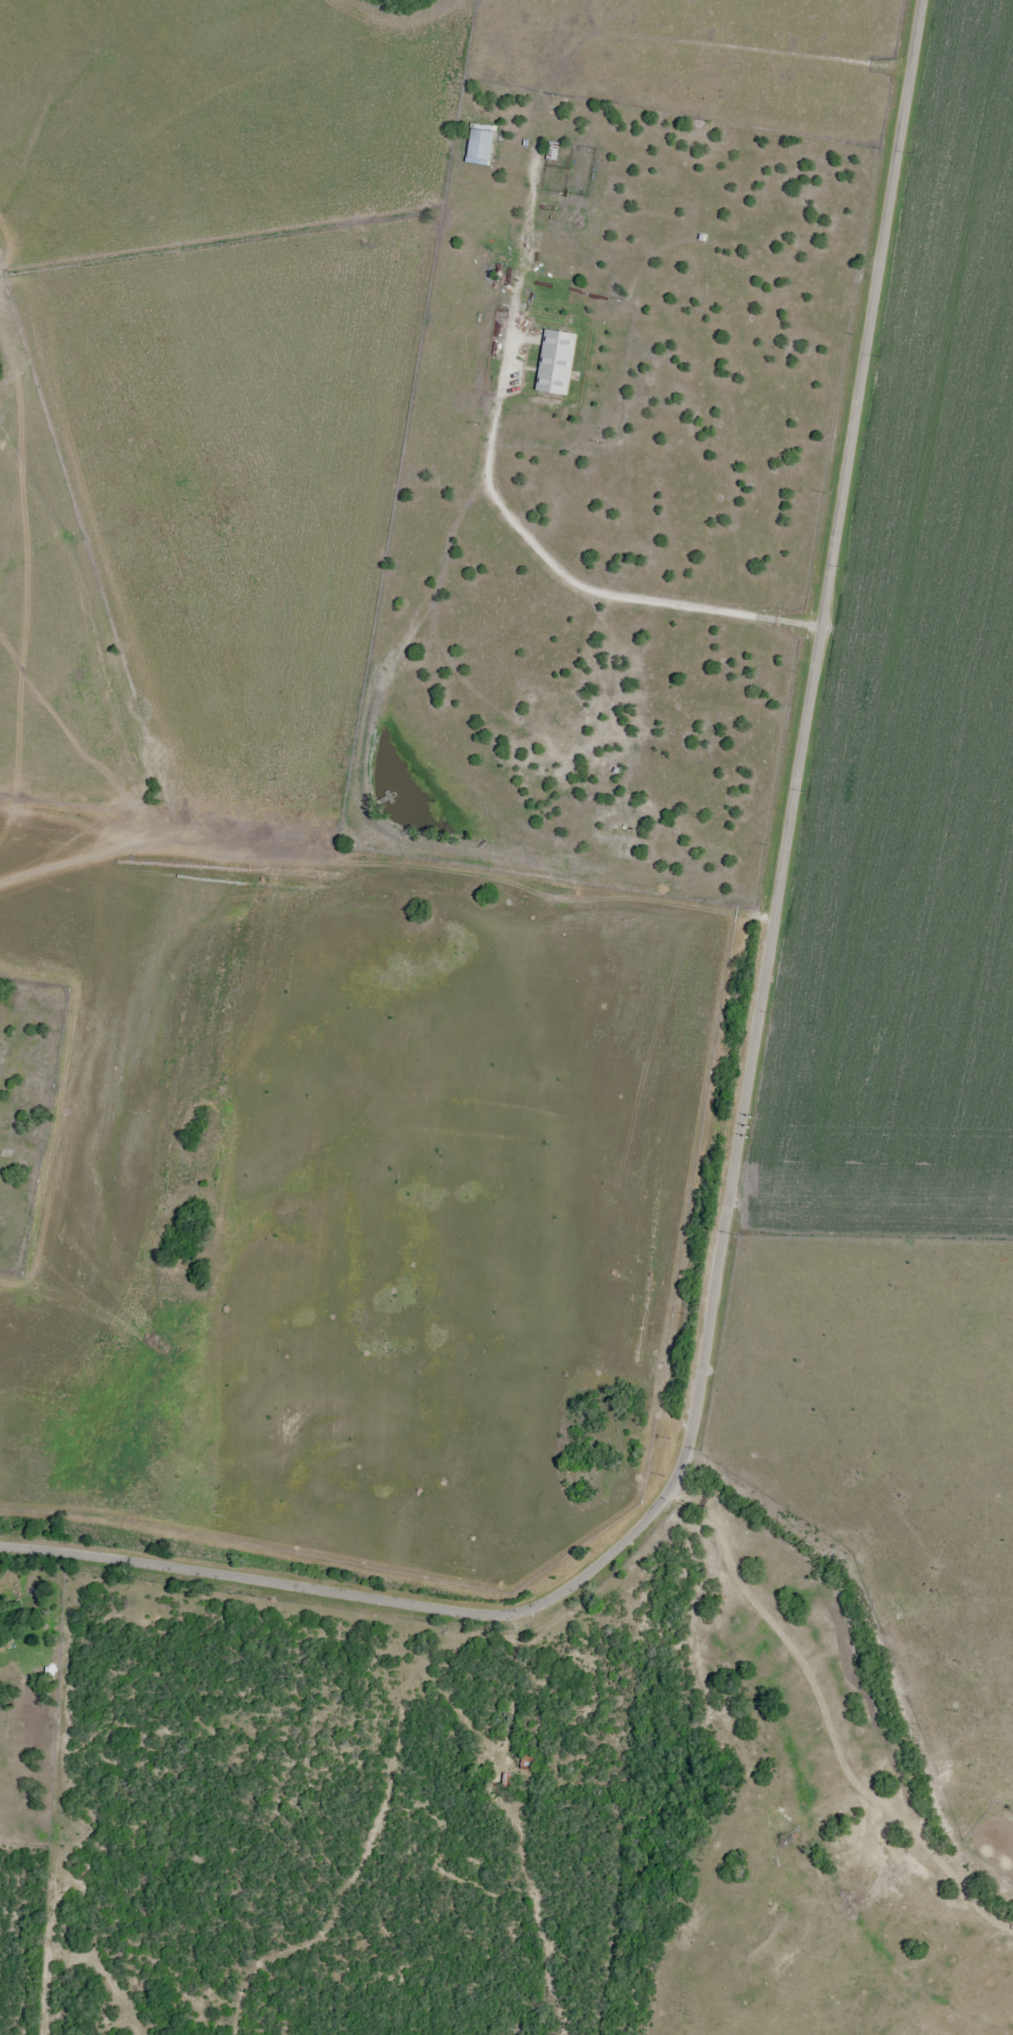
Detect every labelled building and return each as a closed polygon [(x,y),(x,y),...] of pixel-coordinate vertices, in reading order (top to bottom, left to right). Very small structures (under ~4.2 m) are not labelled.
[(486,162),(488,132),(466,131),(464,160),(486,162)] [(552,161),(554,144),(545,144),(543,160),(552,161)] [(549,331),(539,389),(570,394),(579,336),(549,331)]
